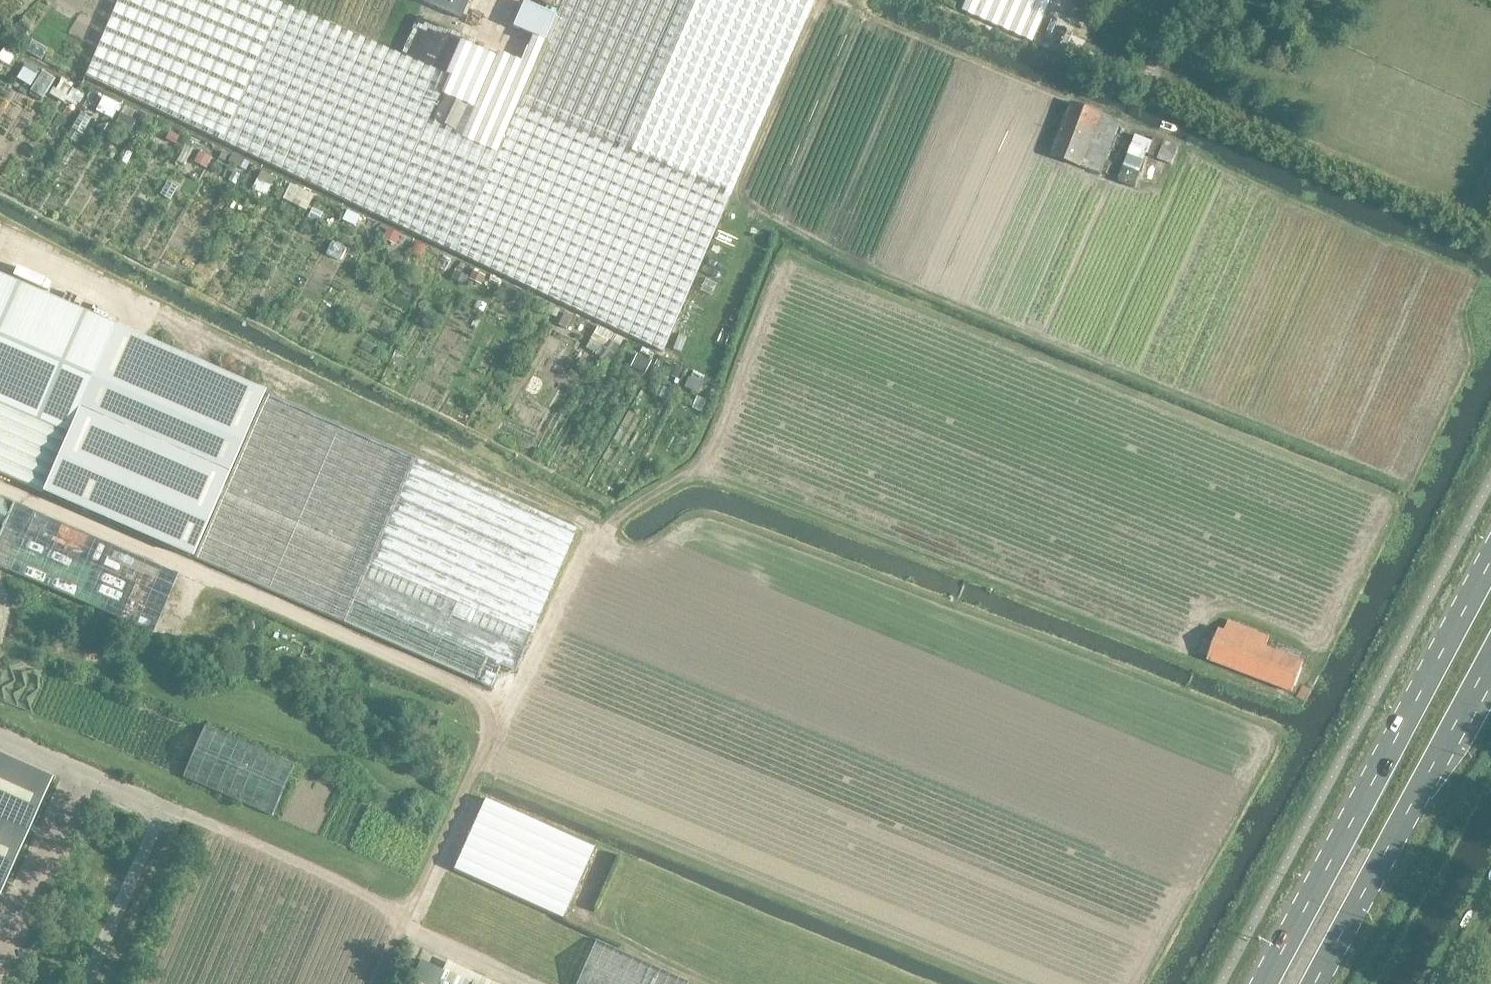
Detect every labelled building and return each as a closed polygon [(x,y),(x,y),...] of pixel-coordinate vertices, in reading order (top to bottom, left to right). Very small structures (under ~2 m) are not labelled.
[(85,76),(663,352),(730,197),(448,75),(274,0),(117,0),(85,76)] [(423,3),(460,19),(468,0),(425,0),(423,3)] [(448,75),(730,197),(815,0),(563,0),(531,73),(495,57),(463,43),(448,75)] [(961,11),(1032,42),(1050,0),(966,0),(961,11)] [(4,40),(14,47),(24,34),(14,27),(4,40)] [(25,52),(44,59),(48,47),(30,40),(25,52)] [(35,86),(42,71),(27,65),(21,80),(35,86)] [(59,77),(45,71),(35,93),(49,99),(59,77)] [(73,81),(64,77),(60,87),(56,85),(53,92),(68,99),(69,96),(79,101),(84,89),(72,83),(73,81)] [(100,94),(90,89),(84,101),(95,106),(100,94)] [(118,100),(101,92),(100,94),(95,106),(111,114),(118,100)] [(1071,101),(1050,154),(1083,168),(1083,167),(1101,174),(1121,123),(1102,115),(1103,114),(1071,101)] [(132,107),(121,102),(118,109),(128,114),(132,107)] [(132,116),(128,114),(118,109),(110,125),(123,132),(132,116)] [(159,135),(166,139),(170,132),(163,128),(159,135)] [(173,143),(177,136),(170,132),(166,139),(173,143)] [(1170,165),(1179,148),(1153,136),(1151,142),(1136,135),(1118,181),(1135,187),(1147,156),(1170,165)] [(191,149),(201,154),(204,147),(194,142),(191,149)] [(196,166),(200,157),(190,152),(186,161),(196,166)] [(245,162),(228,153),(225,160),(241,169),(245,162)] [(270,177),(257,170),(253,179),(266,185),(270,177)] [(233,183),(238,174),(231,171),(226,180),(233,183)] [(168,183),(161,195),(169,199),(176,187),(168,183)] [(310,194),(287,183),(279,198),(290,204),(294,197),(305,203),(310,194)] [(318,214),(311,210),(307,217),(314,221),(318,214)] [(359,217),(347,211),(342,220),(354,225),(359,217)] [(397,232),(385,227),(380,237),(393,242),(397,232)] [(409,238),(399,233),(396,237),(407,242),(409,238)] [(344,248),(328,241),(323,253),(340,260),(344,248)] [(424,247),(413,241),(408,252),(419,258),(424,247)] [(451,260),(440,254),(436,263),(447,269),(451,260)] [(483,274),(472,268),(468,276),(479,281),(483,274)] [(43,492),(115,326),(0,276),(0,474),(43,492)] [(520,291),(507,284),(504,290),(517,297),(520,291)] [(713,297),(699,289),(692,302),(706,309),(713,297)] [(548,304),(536,299),(533,308),(544,313),(548,304)] [(566,328),(572,316),(563,312),(557,324),(566,328)] [(194,558),(266,393),(115,326),(43,492),(194,558)] [(621,339),(596,327),(589,342),(601,348),(598,356),(609,363),(614,354),(621,339)] [(650,362),(635,354),(629,367),(643,374),(650,362)] [(681,368),(671,364),(666,374),(676,379),(681,368)] [(690,378),(687,377),(683,388),(697,393),(699,388),(708,392),(713,380),(704,376),(693,371),(690,378)] [(668,391),(658,386),(653,396),(664,401),(668,391)] [(515,669),(577,529),(269,389),(195,558),(491,687),(501,664),(515,669)] [(11,502),(0,498),(0,528),(11,502)] [(0,532),(0,565),(154,632),(179,572),(14,501),(0,532)] [(1269,638),(1228,622),(1224,632),(1219,631),(1206,664),(1211,665),(1212,662),(1292,692),(1303,663),(1265,648),(1269,638)] [(289,765),(202,724),(178,776),(265,816),(289,765)] [(53,777),(0,754),(0,893),(53,777)] [(485,798),(453,869),(562,919),(594,847),(485,798)] [(687,976),(595,938),(575,983),(684,983),(687,976)] [(412,978),(424,983),(498,983),(477,974),(458,965),(454,973),(448,971),(448,972),(421,959),(412,978)]
